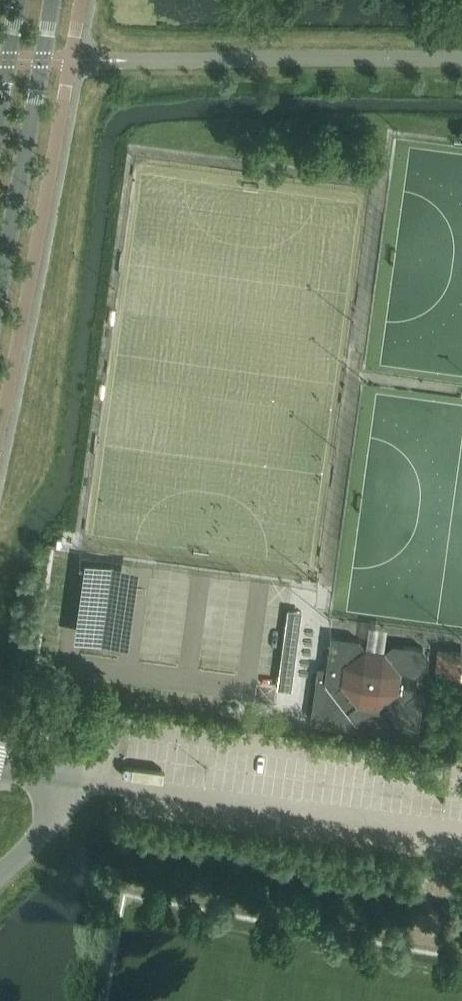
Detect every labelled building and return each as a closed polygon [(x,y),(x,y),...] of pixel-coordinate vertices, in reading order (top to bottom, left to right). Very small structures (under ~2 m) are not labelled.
[(331,644),(327,668),(327,674),(318,673),(312,717),(318,725),(356,731),(358,722),(374,724),(373,733),(412,738),(420,732),(425,693),(416,692),(419,675),(429,667),(430,656),(424,648),(394,644),(385,651),(367,648),(360,639),(339,636),(338,645),(331,644)] [(440,673),(461,676),(461,651),(443,649),(440,673)]
